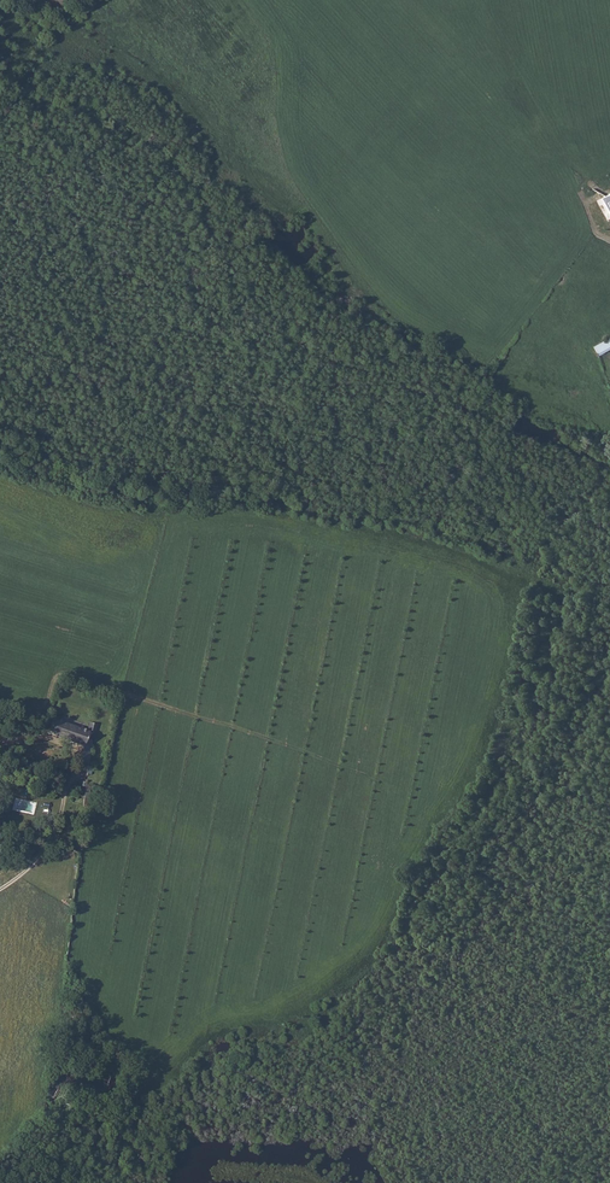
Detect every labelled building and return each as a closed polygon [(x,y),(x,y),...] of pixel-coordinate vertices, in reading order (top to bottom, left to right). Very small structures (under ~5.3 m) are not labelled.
[(600,200),(609,221),(609,195),(600,200)] [(598,356),(609,349),(609,337),(593,347),(598,356)] [(62,700),(79,705),(82,696),(64,691),(62,700)] [(80,764),(88,765),(90,742),(83,740),(85,731),(52,720),(49,727),(47,735),(80,746),(80,747),(81,748),(82,748),(80,764)] [(93,732),(95,723),(87,721),(86,730),(93,732)]
